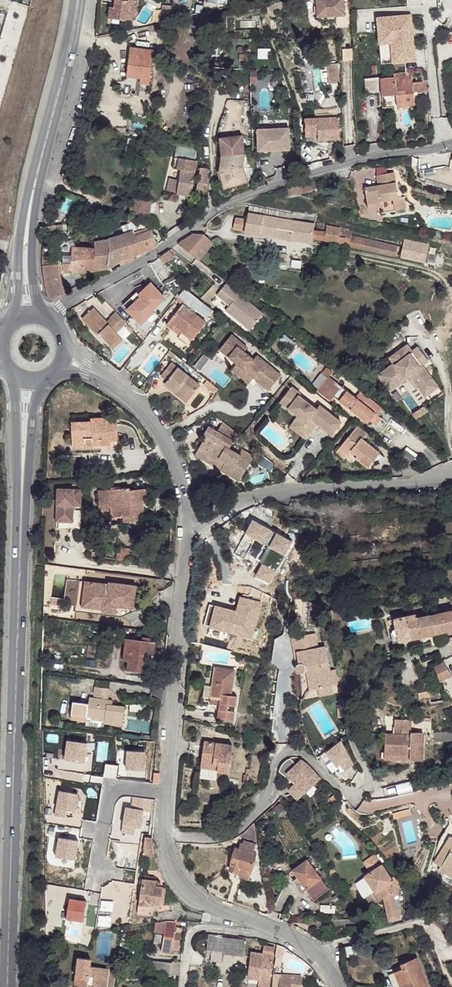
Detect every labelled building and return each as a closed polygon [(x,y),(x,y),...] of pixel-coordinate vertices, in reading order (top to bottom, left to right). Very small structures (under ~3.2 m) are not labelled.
[(113,8),(111,19),(126,21),(126,20),(134,21),(135,13),(135,14),(137,2),(133,2),(133,0),(115,0),(114,8),(113,8)] [(317,17),(344,16),(344,0),(316,0),(317,17)] [(172,6),(163,5),(160,24),(170,23),(172,6)] [(414,61),(411,15),(380,17),(382,36),(389,35),(391,63),(414,61)] [(391,63),(389,35),(382,36),(380,17),(377,17),(380,64),(391,63)] [(140,83),(149,85),(153,51),(131,48),(127,77),(141,78),(140,83)] [(337,64),(327,65),(329,84),(340,83),(337,64)] [(380,78),(365,79),(366,94),(382,93),(382,96),(396,95),(397,106),(417,104),(416,92),(428,91),(428,82),(412,83),(411,73),(394,74),(394,78),(380,79),(380,78)] [(339,117),(305,119),(306,141),(340,139),(339,117)] [(289,128),(257,130),(258,151),(289,150),(289,128)] [(242,136),(220,138),(221,155),(219,172),(224,189),(247,182),(247,180),(243,165),(244,153),(248,152),(248,148),(244,148),(242,136)] [(252,153),(244,153),(243,165),(247,180),(253,179),(252,153)] [(197,161),(175,157),(173,169),(181,170),(179,181),(170,179),(166,190),(177,193),(177,195),(190,197),(197,161)] [(445,167),(420,171),(420,181),(426,183),(427,180),(451,187),(451,169),(445,167)] [(210,170),(200,168),(195,197),(203,198),(204,191),(206,191),(210,170)] [(394,173),(376,176),(378,182),(380,182),(380,185),(378,186),(365,188),(367,205),(380,203),(381,207),(382,212),(406,208),(404,197),(398,198),(394,173)] [(427,180),(426,183),(451,190),(451,187),(427,180)] [(310,183),(299,185),(301,193),(312,191),(312,189),(311,189),(310,183)] [(299,185),(287,186),(288,195),(301,193),(299,185)] [(151,202),(133,199),(130,213),(149,216),(151,202)] [(244,232),(272,236),(291,240),(312,242),(316,216),(293,214),(250,206),(249,213),(248,213),(246,220),(235,218),(233,229),(244,231),(244,232)] [(134,233),(150,227),(149,224),(135,222),(132,223),(129,224),(122,226),(124,234),(133,231),(134,233)] [(341,228),(316,223),(315,238),(338,243),(341,228)] [(66,275),(93,271),(95,248),(76,246),(78,237),(73,224),(67,224),(68,238),(64,238),(62,225),(50,226),(51,232),(46,233),(44,241),(59,239),(58,257),(43,256),(43,266),(44,278),(47,292),(49,298),(51,299),(54,299),(64,295),(62,280),(59,280),(58,277),(66,275)] [(157,245),(154,238),(151,227),(150,227),(134,233),(133,231),(124,234),(132,256),(138,254),(151,249),(157,245)] [(389,255),(391,245),(351,236),(352,231),(341,228),(338,243),(389,255)] [(95,248),(93,271),(108,269),(109,246),(109,240),(98,241),(97,234),(93,234),(95,248)] [(132,256),(124,234),(109,240),(109,246),(108,269),(121,260),(123,265),(133,260),(132,256)] [(179,243),(178,244),(198,260),(213,243),(204,235),(204,234),(203,234),(203,235),(194,234),(193,234),(179,243)] [(419,261),(423,243),(398,238),(395,256),(419,261)] [(158,257),(163,264),(174,256),(170,251),(169,250),(158,257)] [(154,286),(151,283),(145,288),(148,291),(154,286)] [(250,330),(263,314),(226,283),(217,295),(229,306),(225,310),(250,330)] [(152,310),(165,298),(154,286),(148,291),(145,288),(138,295),(132,301),(130,298),(123,305),(141,325),(154,312),(152,310)] [(206,322),(193,313),(196,309),(207,317),(209,315),(213,318),(217,313),(185,289),(176,300),(182,305),(166,325),(171,329),(174,326),(182,332),(192,340),(206,322)] [(132,301),(138,295),(136,293),(130,298),(132,301)] [(116,312),(110,317),(111,318),(113,320),(108,324),(106,322),(93,308),(82,318),(98,335),(99,334),(110,347),(120,337),(116,333),(126,323),(116,312)] [(217,313),(213,318),(219,323),(223,318),(217,313)] [(120,337),(110,347),(113,349),(133,330),(126,323),(116,333),(120,337)] [(174,326),(171,329),(179,335),(182,332),(174,326)] [(231,335),(219,350),(236,364),(254,378),(269,390),(281,376),(257,356),(253,360),(244,352),(247,348),(231,335)] [(417,386),(425,397),(438,387),(428,373),(424,368),(407,345),(389,358),(393,364),(378,375),(390,391),(406,379),(405,378),(411,373),(419,384),(417,386)] [(191,397),(200,386),(171,363),(161,376),(167,381),(164,384),(175,392),(179,387),(191,397)] [(254,378),(236,364),(232,370),(249,383),(254,378)] [(428,365),(424,368),(428,373),(432,370),(428,365)] [(370,421),(376,426),(382,419),(375,414),(381,407),(361,392),(356,398),(329,377),(333,373),(326,368),(322,373),(328,377),(317,391),(330,401),(334,396),(347,407),(349,405),(352,407),(350,410),(368,424),(370,421)] [(405,378),(406,379),(410,376),(417,386),(419,384),(411,373),(405,378)] [(207,387),(215,393),(218,389),(210,383),(207,387)] [(179,387),(175,392),(187,402),(191,397),(179,387)] [(292,387),(280,402),(306,423),(303,427),(309,433),(316,424),(318,422),(321,424),(319,426),(331,435),(341,423),(319,406),(316,410),(299,396),(300,394),(292,387)] [(392,394),(397,401),(402,398),(397,391),(392,394)] [(424,406),(412,414),(416,419),(427,411),(424,406)] [(298,417),(290,427),(305,439),(309,433),(303,427),(306,423),(298,417)] [(91,418),(91,422),(72,422),(72,438),(85,438),(85,442),(86,443),(87,445),(110,444),(110,440),(117,440),(117,421),(109,421),(109,418),(91,418)] [(220,470),(239,481),(250,462),(238,455),(229,449),(237,434),(223,422),(217,432),(208,427),(203,435),(206,436),(195,456),(205,461),(208,456),(223,465),(220,470)] [(375,459),(380,453),(379,453),(372,447),(370,445),(362,439),(363,438),(367,434),(357,426),(338,449),(347,456),(351,451),(357,456),(355,458),(367,468),(375,459)] [(347,456),(338,449),(335,452),(344,459),(347,456)] [(253,456),(241,450),(238,455),(250,462),(253,456)] [(385,458),(380,453),(375,459),(380,463),(385,458)] [(403,453),(399,458),(408,466),(412,460),(403,453)] [(223,465),(208,456),(205,461),(220,470),(223,465)] [(401,470),(403,477),(410,477),(420,474),(407,465),(401,470)] [(129,488),(99,490),(100,507),(110,507),(111,517),(122,516),(123,521),(143,520),(141,501),(146,500),(146,489),(129,490),(129,488)] [(81,506),(81,489),(57,489),(56,522),(73,522),(73,506),(81,506)] [(85,581),(82,606),(102,609),(102,612),(116,613),(116,606),(117,602),(122,603),(122,607),(133,608),(136,585),(109,582),(108,584),(85,581)] [(314,613),(319,615),(321,606),(313,603),(311,608),(316,610),(314,613)] [(75,606),(74,611),(115,616),(116,613),(102,612),(102,609),(82,606),(75,606)] [(330,610),(332,623),(342,621),(341,609),(330,610)] [(430,615),(434,634),(451,630),(451,610),(430,615)] [(430,615),(417,618),(416,614),(406,616),(411,639),(434,634),(430,615)] [(390,632),(393,642),(399,641),(399,642),(411,639),(406,616),(394,619),(397,631),(390,632)] [(394,619),(388,620),(390,632),(397,631),(394,619)] [(315,633),(292,637),(296,664),(295,667),(295,670),(297,672),(298,673),(300,673),(307,672),(310,689),(343,683),(340,669),(329,671),(325,647),(318,648),(315,633)] [(272,661),(281,670),(286,635),(283,634),(275,639),(272,661)] [(155,651),(156,642),(131,639),(128,661),(127,670),(149,673),(151,654),(151,650),(155,651)] [(444,661),(440,663),(440,664),(434,667),(440,681),(444,679),(451,676),(444,661)] [(235,669),(215,667),(210,697),(220,699),(217,718),(233,720),(237,696),(231,695),(235,669)] [(332,685),(317,688),(319,696),(334,694),(332,685)] [(88,703),(73,701),(70,718),(86,720),(87,716),(104,718),(104,723),(122,725),(125,707),(112,705),(107,704),(107,700),(109,688),(95,686),(94,694),(101,695),(101,699),(89,697),(88,703)] [(150,709),(148,719),(156,720),(157,711),(150,709)] [(86,720),(85,725),(103,727),(104,723),(104,718),(87,716),(86,720)] [(410,732),(410,719),(395,719),(395,728),(401,729),(401,734),(395,734),(385,734),(385,752),(382,752),(381,758),(422,760),(423,733),(410,732)] [(435,733),(435,740),(451,739),(451,731),(435,733)] [(353,765),(340,740),(325,752),(336,767),(340,764),(345,771),(353,765)] [(201,762),(218,765),(217,771),(228,773),(232,745),(204,741),(201,762)] [(298,797),(320,777),(308,764),(302,760),(296,765),(290,758),(288,759),(286,760),(282,763),(280,767),(278,771),(293,781),(293,780),(296,783),(292,787),(293,792),(298,797)] [(334,794),(330,798),(335,805),(340,801),(334,794)] [(410,809),(399,812),(400,817),(411,814),(410,809)] [(244,832),(238,836),(257,841),(254,823),(253,823),(244,832)] [(450,836),(445,844),(451,848),(441,866),(439,869),(444,872),(446,869),(451,873),(451,838),(450,836)] [(152,838),(145,837),(143,851),(154,852),(152,838)] [(238,849),(235,848),(230,870),(238,872),(239,868),(242,869),(240,873),(239,877),(251,880),(251,882),(261,882),(260,867),(252,865),(255,853),(253,853),(255,845),(243,841),(242,844),(240,844),(238,849)] [(451,848),(445,844),(434,862),(441,866),(451,848)] [(375,855),(364,862),(371,871),(381,865),(375,855)] [(307,859),(292,870),(297,878),(305,889),(306,890),(308,888),(310,890),(316,886),(322,893),(328,888),(309,863),(307,859)] [(384,897),(389,920),(399,918),(394,897),(398,895),(397,882),(393,877),(391,878),(381,865),(371,871),(364,876),(375,892),(376,892),(380,898),(384,897)] [(305,889),(297,878),(294,880),(297,886),(297,887),(300,892),(301,892),(305,889)] [(160,905),(162,887),(161,887),(161,886),(160,883),(156,881),(143,879),(142,879),(141,880),(140,881),(140,883),(141,885),(142,885),(138,912),(138,913),(139,913),(150,915),(151,914),(151,913),(152,904),(160,905)] [(308,888),(306,890),(313,899),(322,893),(316,886),(310,890),(308,888)] [(375,892),(373,894),(378,901),(384,897),(380,898),(376,892),(375,892)] [(335,906),(320,905),(320,912),(335,913),(335,906)] [(176,922),(166,921),(161,951),(171,952),(172,950),(178,951),(178,948),(179,948),(181,933),(174,932),(176,922)] [(244,956),(246,941),(208,937),(206,955),(217,956),(217,960),(221,960),(222,954),(244,956)] [(278,944),(275,956),(281,957),(284,947),(278,944)] [(251,953),(248,978),(259,979),(270,981),(274,947),(263,946),(262,954),(251,953)] [(74,985),(86,986),(87,985),(101,986),(107,986),(109,968),(90,966),(91,959),(78,957),(74,985)] [(417,958),(407,962),(409,966),(403,969),(394,972),(395,973),(400,986),(429,986),(417,958)] [(178,975),(180,962),(172,961),(172,963),(149,960),(148,973),(171,976),(171,974),(178,975)] [(109,968),(107,986),(112,986),(115,969),(109,968)] [(395,973),(389,975),(394,986),(400,986),(395,973)] [(274,974),(273,986),(300,986),(301,976),(291,975),(290,978),(280,977),(280,975),(274,974)]
